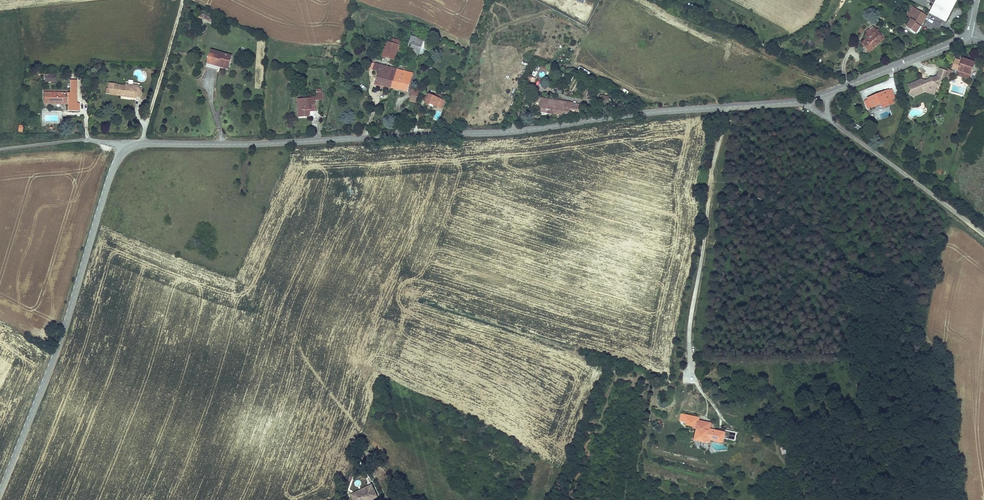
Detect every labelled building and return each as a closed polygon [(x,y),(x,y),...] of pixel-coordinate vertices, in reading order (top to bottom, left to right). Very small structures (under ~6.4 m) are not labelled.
[(957,0),(935,0),(933,4),(928,14),(945,23),(957,0)] [(915,35),(927,16),(912,7),(905,18),(909,20),(904,28),(915,35)] [(211,24),(214,19),(201,12),(199,18),(211,24)] [(863,33),(867,37),(875,30),(873,27),(869,30),(868,29),(863,33)] [(868,54),(885,39),(876,29),(875,30),(867,37),(860,44),(868,54)] [(418,56),(424,37),(412,33),(406,53),(418,56)] [(401,50),(403,41),(387,37),(381,57),(394,61),(398,49),(401,50)] [(232,55),(211,50),(207,64),(219,67),(220,65),(229,67),(232,55)] [(955,59),(951,70),(958,72),(963,74),(962,77),(969,80),(975,63),(962,58),(961,61),(955,59)] [(391,89),(397,69),(374,63),(374,64),(372,70),(372,71),(378,72),(374,85),(391,89)] [(407,92),(413,73),(397,69),(391,89),(407,92)] [(924,93),(934,96),(937,86),(939,87),(941,82),(944,83),(946,77),(947,71),(939,69),(937,76),(925,81),(921,79),(907,85),(910,91),(908,96),(913,98),(924,93)] [(56,74),(43,74),(43,83),(56,83),(56,74)] [(68,92),(49,92),(49,105),(62,105),(62,103),(67,103),(67,111),(80,111),(80,104),(77,104),(77,80),(70,80),(70,93),(68,93),(68,92)] [(138,86),(138,85),(125,84),(125,85),(117,84),(108,83),(107,89),(106,88),(105,94),(110,94),(109,95),(136,99),(136,97),(141,98),(142,88),(140,88),(140,86),(138,86)] [(416,103),(419,90),(412,88),(409,102),(416,103)] [(324,92),(322,92),(322,89),(316,89),(316,96),(310,97),(310,99),(315,98),(316,101),(324,100),(324,92)] [(889,89),(866,98),(867,100),(870,108),(871,109),(881,105),(884,104),(885,107),(894,104),(893,100),(889,90),(889,89)] [(435,97),(428,94),(424,104),(429,106),(430,105),(437,108),(441,99),(440,99),(435,97)] [(564,101),(540,97),(538,112),(561,116),(564,101)] [(310,99),(297,99),(298,118),(310,117),(310,112),(316,112),(316,101),(315,98),(310,99)] [(571,102),(564,101),(561,116),(569,117),(570,110),(571,103),(571,102)] [(581,105),(571,103),(570,110),(580,112),(581,105)] [(844,120),(842,122),(851,129),(853,126),(844,120)] [(698,420),(699,418),(680,414),(679,420),(688,422),(687,426),(694,427),(694,428),(697,429),(695,441),(705,443),(705,441),(709,442),(710,439),(723,442),(724,439),(725,432),(710,429),(711,423),(698,420)] [(736,432),(726,430),(725,432),(724,439),(734,441),(736,432)] [(354,499),(364,499),(366,498),(367,499),(368,499),(377,496),(373,486),(370,488),(369,486),(362,489),(362,488),(357,490),(357,492),(351,495),(354,499)]
